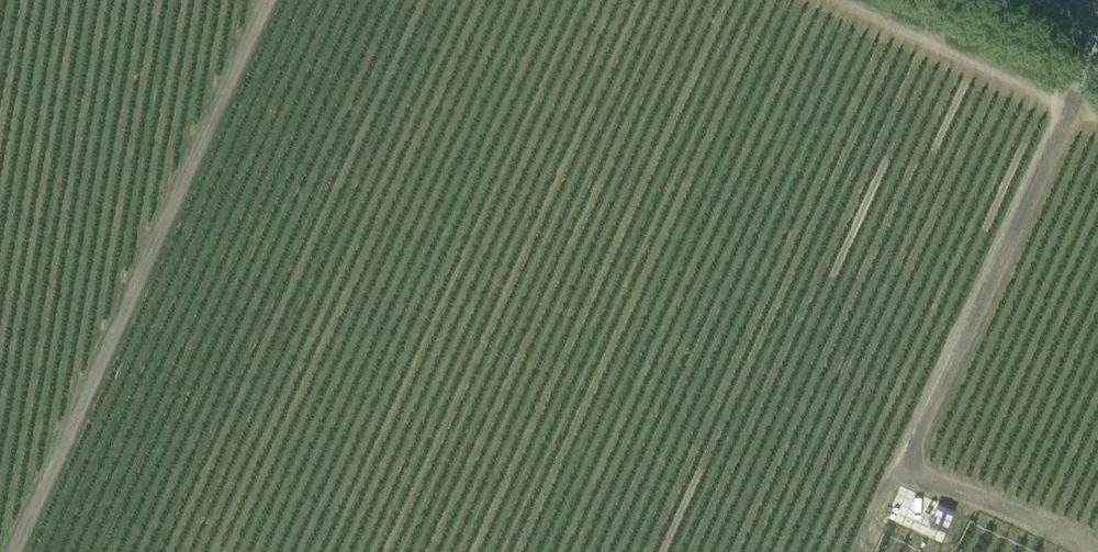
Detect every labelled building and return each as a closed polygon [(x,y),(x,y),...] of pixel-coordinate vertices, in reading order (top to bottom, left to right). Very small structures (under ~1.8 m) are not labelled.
[(949,508),(928,499),(922,516),(942,524),(949,508)]
